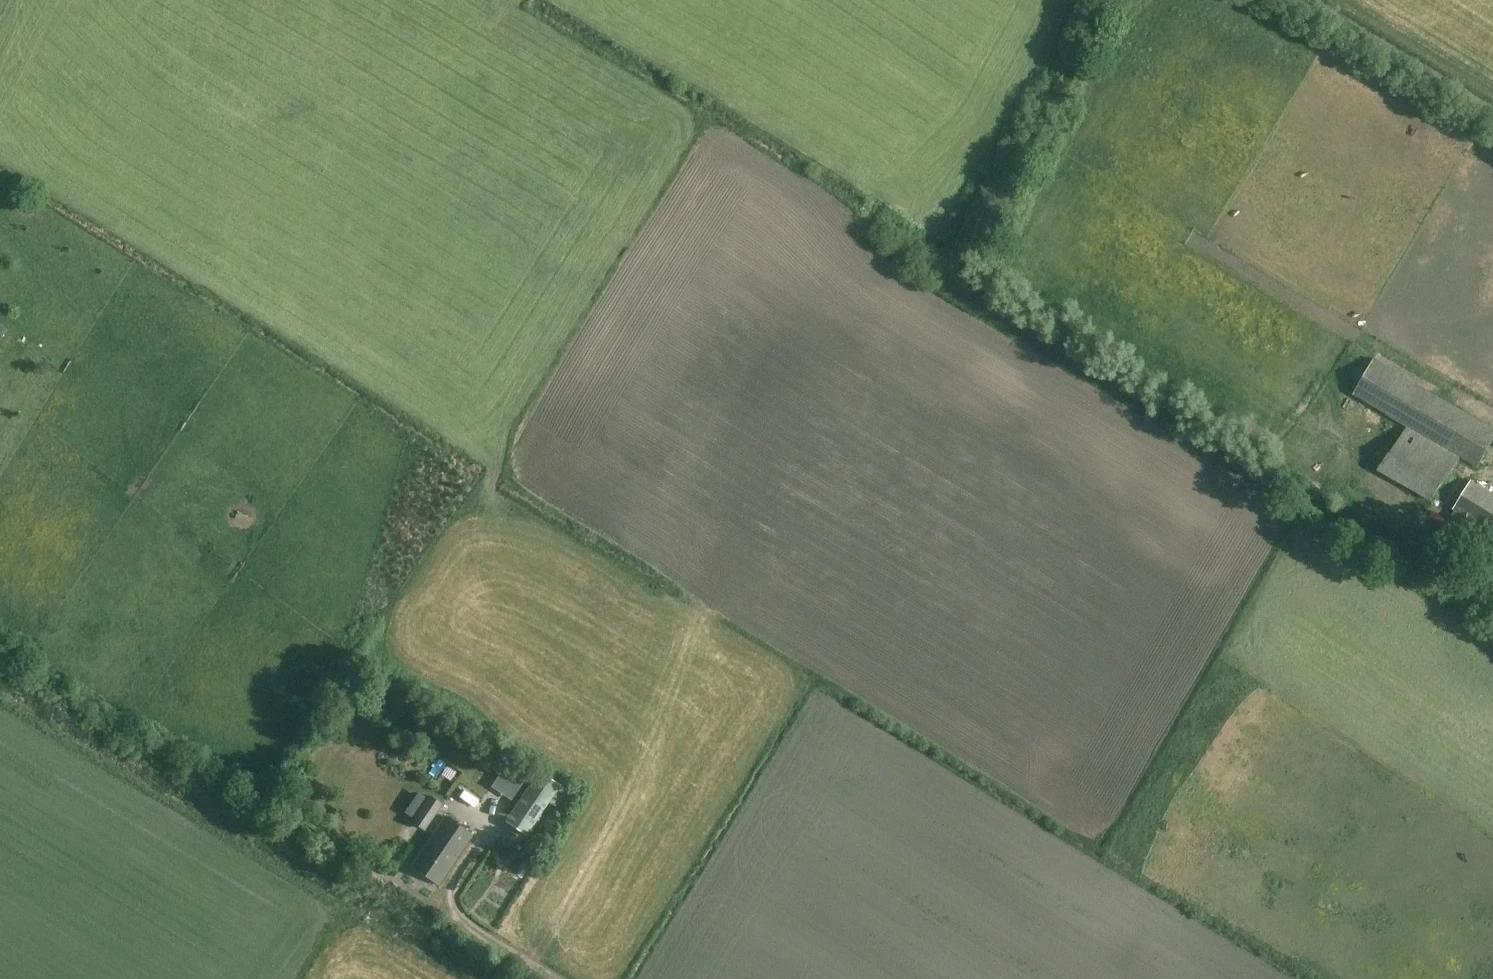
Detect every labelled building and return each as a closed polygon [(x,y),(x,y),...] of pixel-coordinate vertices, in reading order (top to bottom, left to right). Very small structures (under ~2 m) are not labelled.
[(1492,443),(1492,429),(1376,360),(1355,395),(1408,427),(1380,474),(1434,507),(1462,459),(1478,468),(1492,443)] [(1471,481),(1454,509),(1492,533),(1492,495),(1471,481)] [(527,836),(561,785),(540,771),(506,822),(527,836)] [(425,830),(442,805),(431,797),(414,823),(425,830)] [(438,884),(471,835),(445,817),(412,867),(438,884)]
